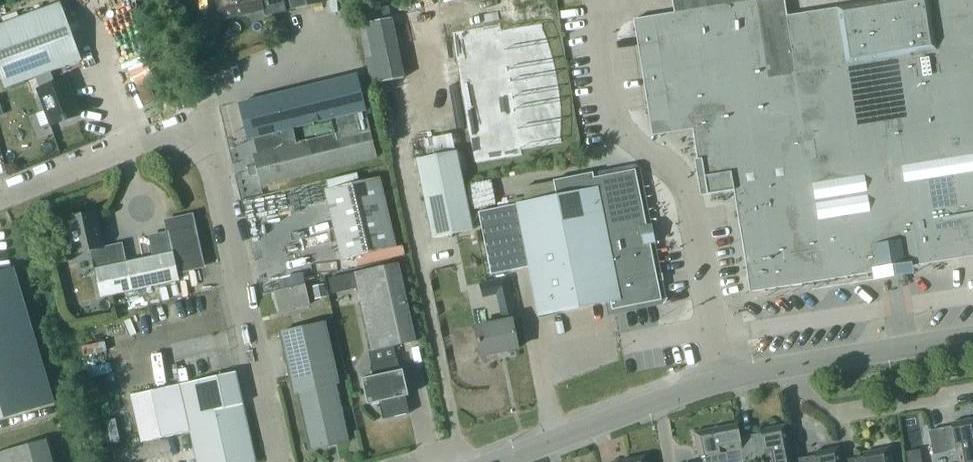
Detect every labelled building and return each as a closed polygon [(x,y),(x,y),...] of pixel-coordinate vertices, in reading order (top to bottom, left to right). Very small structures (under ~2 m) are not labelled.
[(218,12),(261,2),(264,16),(285,11),(283,0),(215,0),(218,12)] [(322,0),(289,0),(291,10),(323,2),(322,0)] [(634,19),(637,38),(647,106),(648,109),(661,121),(696,116),(705,176),(705,182),(707,194),(733,190),(749,291),(877,271),(879,271),(879,272),(892,269),(904,267),(906,267),(972,256),(972,0),(885,0),(837,8),(787,15),(784,0),(672,0),(674,13),(634,19)] [(51,83),(47,72),(77,61),(56,3),(0,23),(0,89),(32,78),(36,90),(51,83)] [(391,18),(359,24),(371,84),(403,78),(391,18)] [(493,23),(446,32),(448,40),(449,40),(452,56),(451,56),(460,99),(461,99),(464,114),(463,115),(464,118),(465,118),(469,134),(467,134),(473,162),(520,152),(519,146),(560,138),(559,131),(559,117),(558,106),(557,97),(555,85),(558,85),(557,84),(555,85),(552,71),(555,70),(554,69),(552,70),(549,58),(546,48),(543,39),(537,26),(536,20),(495,28),(493,23)] [(255,175),(258,185),(376,156),(356,74),(239,103),(248,138),(253,137),(256,152),(250,154),(254,167),(247,169),(249,176),(255,175)] [(51,83),(36,90),(34,90),(47,126),(76,116),(62,79),(51,83)] [(442,147),(462,142),(459,132),(440,137),(442,147)] [(472,228),(456,149),(416,158),(433,237),(472,228)] [(647,221),(636,165),(594,173),(593,168),(555,176),(558,191),(480,207),(493,270),(531,262),(542,310),(611,296),(612,302),(613,306),(663,296),(652,240),(656,239),(652,220),(647,221)] [(379,176),(324,189),(341,260),(395,247),(379,176)] [(490,180),(467,185),(472,209),(495,204),(490,180)] [(71,257),(89,252),(99,298),(178,280),(176,271),(200,265),(191,228),(189,224),(186,221),(183,219),(179,219),(175,219),(163,222),(171,253),(124,263),(119,244),(100,248),(91,214),(66,220),(70,239),(67,239),(71,257)] [(398,263),(355,273),(372,351),(415,341),(398,263)] [(50,403),(12,269),(0,273),(0,419),(50,403)] [(483,299),(511,294),(507,275),(480,280),(483,299)] [(339,276),(327,279),(331,294),(342,292),(339,276)] [(322,285),(313,287),(315,299),(325,297),(322,285)] [(310,306),(305,286),(274,293),(279,313),(310,306)] [(474,328),(480,356),(517,348),(511,320),(474,328)] [(292,392),(296,392),(308,449),(348,440),(335,383),(339,382),(325,321),(278,332),(292,392)] [(379,402),(382,419),(409,413),(397,358),(370,364),(373,377),(361,379),(367,405),(379,402)] [(189,431),(196,461),(255,461),(242,402),(241,402),(234,372),(151,390),(161,437),(189,431)] [(958,461),(968,461),(972,461),(972,419),(950,423),(951,426),(928,431),(933,454),(955,450),(958,461)] [(740,449),(739,438),(736,424),(693,432),(698,457),(702,456),(703,461),(727,461),(725,452),(740,449)] [(743,461),(765,457),(766,461),(792,461),(792,460),(785,425),(760,430),(761,434),(739,438),(740,449),(743,461)] [(46,438),(0,451),(0,461),(52,461),(46,438)] [(792,461),(840,461),(838,447),(813,452),(814,456),(792,460),(792,461)] [(887,448),(862,453),(863,457),(840,461),(889,461),(887,448)] [(907,450),(909,461),(922,461),(919,448),(907,450)]
